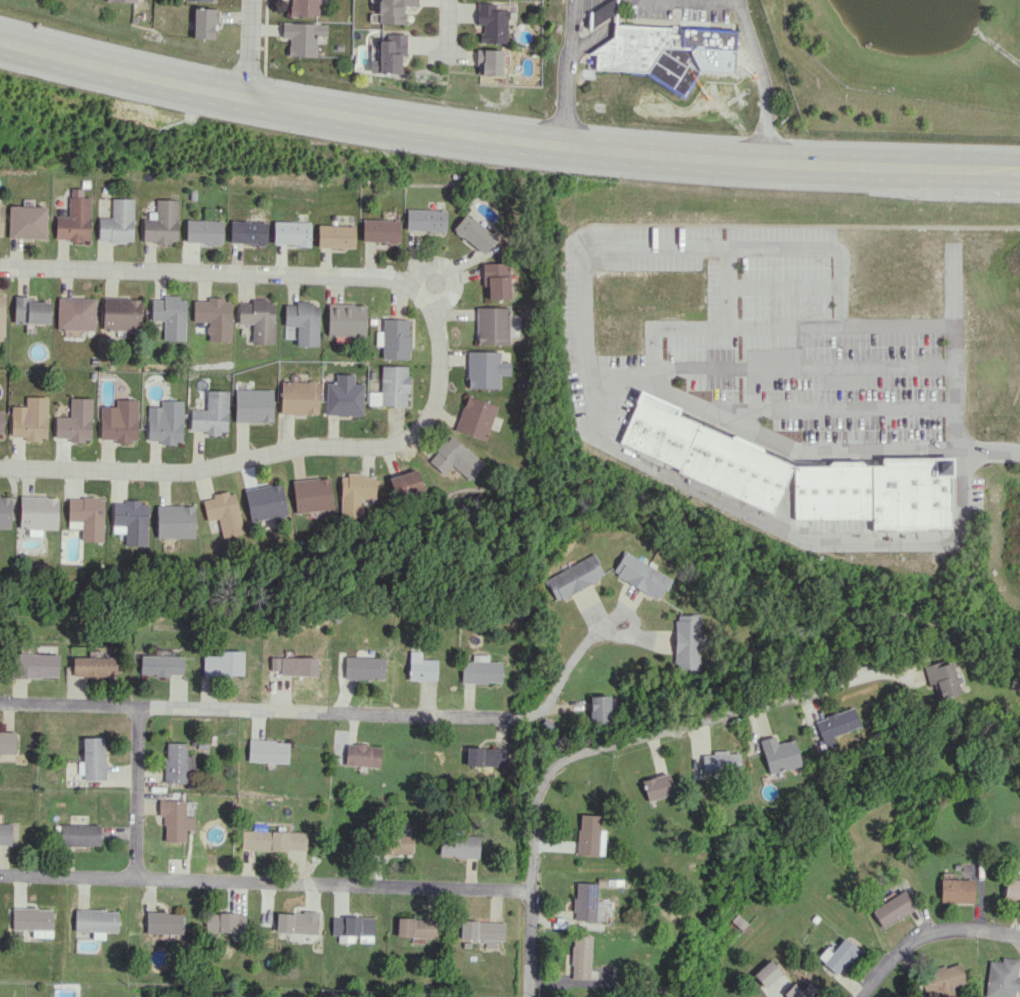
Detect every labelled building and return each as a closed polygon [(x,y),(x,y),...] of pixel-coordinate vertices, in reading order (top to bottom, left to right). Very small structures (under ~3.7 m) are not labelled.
[(290,15),(318,16),(318,0),(290,0),(290,15)] [(416,0),(378,0),(379,23),(404,23),(403,5),(416,5),(416,0)] [(478,42),(506,43),(507,10),(494,10),(494,3),(476,3),(476,24),(482,24),(482,33),(478,33),(478,42)] [(213,39),(213,22),(217,23),(218,8),(193,8),(192,38),(213,39)] [(288,56),(316,56),(316,35),(327,35),(327,22),(282,22),(282,37),(288,37),(288,56)] [(614,24),(614,35),(588,53),(596,53),(595,69),(650,73),(687,97),(718,50),(732,50),(733,31),(614,24)] [(379,40),(379,60),(369,60),(369,72),(400,73),(400,54),(405,54),(406,33),(390,33),(390,40),(379,40)] [(500,75),(501,50),(476,49),(475,74),(500,75)] [(55,240),(89,241),(90,197),(82,197),(83,189),(69,188),(69,216),(56,215),(55,240)] [(98,217),(97,241),(132,242),(133,199),(112,198),(111,217),(98,217)] [(178,199),(156,199),(156,211),(144,211),(143,242),(177,243),(178,199)] [(45,239),(46,206),(8,205),(8,238),(45,239)] [(406,230),(445,231),(446,210),(406,209),(406,230)] [(496,237),(465,212),(452,229),(483,254),(496,237)] [(185,242),(222,244),(222,220),(186,219),(185,242)] [(399,242),(399,219),(362,219),(361,241),(399,242)] [(266,221),(230,220),(229,243),(266,244),(266,221)] [(310,222),(273,221),(273,244),(310,245),(310,222)] [(317,247),(354,248),(355,226),(318,225),(317,247)] [(509,298),(509,262),(482,263),(482,290),(487,290),(487,299),(509,298)] [(28,296),(14,296),(13,323),(50,324),(50,301),(28,301),(28,296)] [(58,297),(57,329),(94,330),(95,298),(58,297)] [(102,329),(140,330),(141,298),(103,297),(102,329)] [(163,340),(185,340),(185,298),(151,297),(151,320),(163,320),(163,340)] [(230,299),(192,298),(192,322),(207,322),(207,341),(230,342),(230,299)] [(273,344),(274,301),(238,300),(237,324),(252,324),(251,343),(273,344)] [(318,303),(295,302),(295,304),(283,304),(283,326),(296,326),(295,346),(317,346),(318,303)] [(365,305),(327,304),(327,336),(364,336),(365,305)] [(508,344),(508,308),(476,307),(476,344),(508,344)] [(408,359),(409,319),(382,318),(382,331),(376,331),(375,345),(381,345),(381,358),(408,359)] [(509,374),(509,361),(499,361),(499,351),(467,351),(467,388),(499,388),(499,374),(509,374)] [(368,405),(407,406),(408,366),(380,365),(380,392),(368,391),(368,405)] [(325,415),(362,415),(362,383),(353,383),(353,374),(335,373),(335,383),(325,383),(325,415)] [(280,414),(318,414),(318,381),(280,380),(280,414)] [(272,389),(235,389),(234,422),(272,422),(272,389)] [(227,434),(228,391),(206,390),(206,409),(191,408),(190,430),(205,431),(205,433),(227,434)] [(773,513),(793,468),(675,416),(678,407),(639,390),(615,444),(773,513)] [(485,441),(497,405),(466,395),(454,431),(485,441)] [(11,406),(11,436),(25,436),(25,440),(47,440),(47,397),(26,396),(25,406),(11,406)] [(91,398),(70,397),(70,416),(55,416),(55,440),(91,440),(91,398)] [(136,442),(137,399),(116,399),(116,406),(100,406),(100,439),(116,439),(116,442),(136,442)] [(147,440),(160,440),(160,443),(182,444),(183,400),(161,400),(161,406),(148,406),(147,440)] [(442,474),(451,465),(469,480),(483,464),(450,434),(427,460),(442,474)] [(793,468),(795,518),(873,518),(873,531),(951,530),(950,475),(936,475),(936,459),(882,460),(882,467),(793,468)] [(388,478),(395,499),(423,489),(416,468),(388,478)] [(374,476),(363,477),(363,474),(339,474),(340,518),(362,517),(362,499),(375,498),(374,476)] [(331,510),(330,477),(292,480),(294,512),(331,510)] [(249,522),(286,515),(281,483),(244,490),(249,522)] [(242,533),(234,491),(201,498),(206,521),(217,519),(221,537),(242,533)] [(10,528),(11,495),(0,495),(0,528),(10,528)] [(58,497),(20,496),(19,528),(28,529),(28,536),(41,536),(41,529),(57,529),(58,497)] [(103,541),(104,498),(68,497),(67,527),(81,528),(81,541),(103,541)] [(113,501),(112,533),(125,533),(125,545),(146,546),(148,502),(113,501)] [(193,538),(193,505),(156,505),(156,538),(193,538)] [(659,598),(670,576),(620,553),(610,575),(659,598)] [(543,579),(554,601),(603,576),(592,554),(543,579)] [(675,670),(700,669),(699,614),(674,615),(675,670)] [(243,651),(213,650),(213,655),(202,655),(202,675),(242,675),(243,651)] [(436,659),(420,658),(421,650),(409,650),(408,680),(436,680),(436,659)] [(58,678),(58,654),(10,653),(10,677),(58,678)] [(487,654),(471,654),(471,661),(461,660),(460,682),(500,683),(501,661),(487,661),(487,654)] [(182,675),(182,656),(140,655),(140,674),(182,675)] [(270,656),(269,670),(279,670),(279,675),(316,676),(316,657),(270,656)] [(343,678),(384,679),(384,657),(344,656),(343,678)] [(115,657),(72,657),(72,676),(114,677),(115,657)] [(921,666),(927,684),(931,683),(936,699),(959,692),(950,661),(941,664),(940,660),(921,666)] [(589,696),(590,724),(611,723),(610,695),(589,696)] [(832,736),(859,726),(852,706),(813,720),(824,750),(835,746),(832,736)] [(16,754),(16,732),(0,732),(0,753),(16,754)] [(793,738),(776,743),(774,735),(759,739),(769,774),(801,765),(793,738)] [(80,780),(105,779),(104,737),(82,737),(83,761),(80,761),(80,780)] [(247,761),(287,763),(288,741),(248,740),(247,761)] [(186,743),(165,742),(164,782),(192,783),(193,755),(185,755),(186,743)] [(345,744),(344,765),(379,766),(379,745),(345,744)] [(507,766),(507,748),(466,747),(466,765),(507,766)] [(702,771),(736,772),(737,751),(711,750),(711,755),(702,755),(702,771)] [(641,780),(646,800),(673,794),(668,773),(641,780)] [(184,800),(158,800),(158,816),(163,816),(164,841),(184,841),(184,829),(193,829),(193,816),(185,816),(184,800)] [(604,829),(599,829),(600,815),(578,814),(576,854),(603,855),(604,829)] [(11,824),(0,823),(0,844),(11,844),(11,824)] [(100,824),(57,824),(56,845),(100,845),(100,824)] [(306,832),(241,830),(241,849),(305,851),(306,832)] [(479,836),(439,834),(439,856),(478,857),(479,836)] [(412,835),(383,835),(383,854),(412,854),(412,835)] [(1019,902),(1019,880),(1005,878),(1003,900),(1019,902)] [(973,879),(940,879),(939,902),(973,902),(973,879)] [(596,900),(597,883),(574,882),(574,920),(602,921),(603,900),(596,900)] [(870,910),(882,929),(915,908),(903,889),(870,910)] [(52,937),(52,908),(11,908),(12,930),(31,930),(31,937),(52,937)] [(118,910),(75,909),(74,931),(92,932),(92,938),(104,939),(104,932),(117,932),(118,910)] [(182,912),(145,911),(145,933),(181,934),(182,912)] [(318,913),(276,911),(275,932),(317,934),(318,913)] [(204,932),(244,932),(245,913),(205,913),(204,932)] [(373,942),(373,917),(331,916),(330,934),(359,935),(358,942),(373,942)] [(437,937),(438,919),(397,918),(397,937),(437,937)] [(496,948),(496,940),(503,941),(504,921),(460,920),(459,939),(484,940),(484,948),(496,948)] [(589,979),(590,936),(572,935),(571,978),(589,979)] [(825,947),(816,957),(837,975),(858,949),(843,937),(831,952),(825,947)] [(1016,977),(1017,958),(1000,957),(1000,961),(987,960),(985,996),(1013,996),(1013,995),(1019,995),(1019,977),(1016,977)] [(770,959),(754,974),(765,986),(781,972),(770,959)] [(960,962),(919,973),(925,994),(939,990),(941,996),(952,996),(954,996),(951,986),(965,982),(960,962)] [(818,989),(807,981),(801,989),(792,982),(783,994),(786,996),(812,996),(818,989)]
